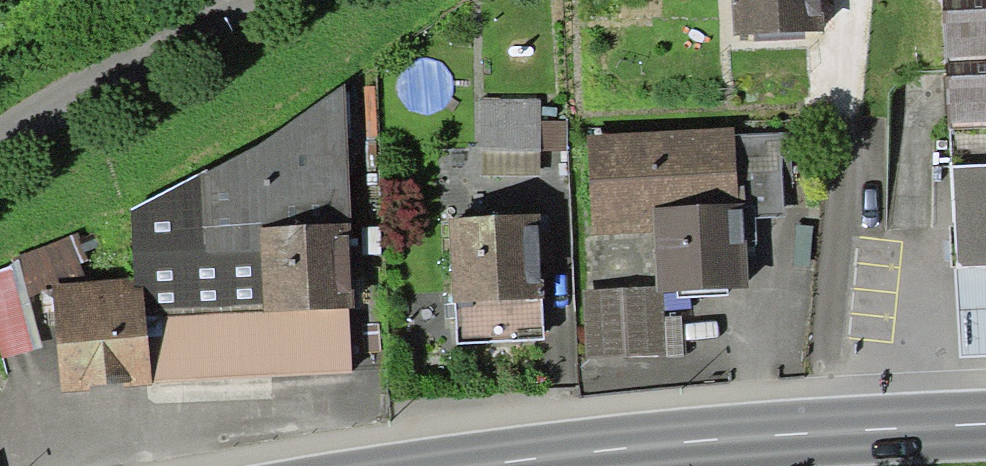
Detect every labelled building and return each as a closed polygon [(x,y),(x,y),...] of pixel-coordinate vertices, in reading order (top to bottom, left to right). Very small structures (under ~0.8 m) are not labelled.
[(734,36),(754,35),(804,33),(824,32),(822,0),(732,0),(734,36)] [(957,268),(985,267),(985,0),(945,0),(957,268)] [(805,40),(804,33),(754,35),(754,42),(805,40)] [(144,286),(151,385),(352,374),(350,308),(353,309),(346,84),(262,141),(132,209),(135,276),(136,287),(144,286)] [(483,150),(483,175),(541,175),(542,151),(542,122),(542,100),(481,100),(481,150),(483,150)] [(566,122),(542,122),(542,151),(567,151),(566,122)] [(726,289),(748,288),(746,241),(744,202),(740,203),(737,135),(735,127),(588,135),(593,235),(654,232),(657,287),(657,292),(663,292),(677,292),(726,289)] [(790,156),(789,133),(737,135),(740,203),(744,202),(746,241),(755,240),(754,217),(783,216),(780,156),(790,156)] [(458,344),(544,340),(538,213),(448,218),(452,304),(456,303),(458,344)] [(20,261),(30,297),(55,287),(55,283),(92,280),(72,235),(14,257),(15,263),(20,261)] [(15,263),(0,269),(0,350),(3,360),(43,348),(30,297),(20,261),(15,263)] [(957,268),(955,268),(960,358),(985,356),(985,267),(957,268)] [(136,287),(135,276),(92,280),(55,283),(55,287),(63,391),(151,385),(144,286),(136,287)] [(664,318),(663,292),(657,292),(657,287),(583,289),(585,358),(665,355),(664,318)] [(727,294),(726,289),(677,292),(677,297),(727,294)] [(680,317),(664,318),(665,355),(682,355),(680,317)]
